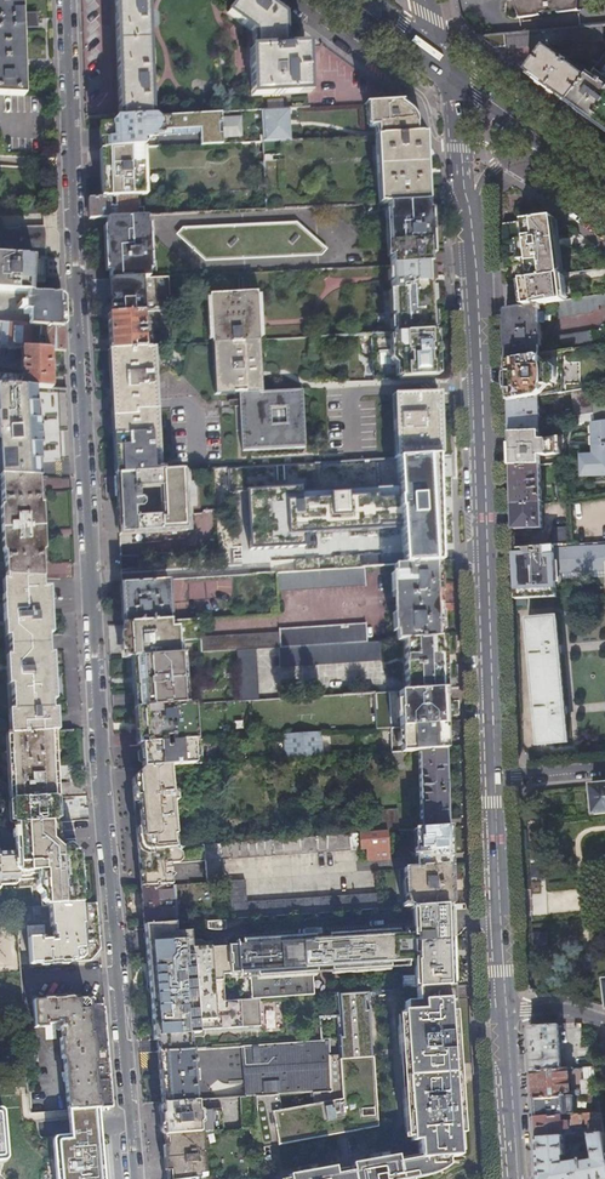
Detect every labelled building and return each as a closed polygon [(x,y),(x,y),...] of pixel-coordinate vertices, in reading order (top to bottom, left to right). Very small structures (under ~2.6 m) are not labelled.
[(24,95),(23,64),(21,23),(38,22),(38,17),(38,13),(21,14),(20,0),(0,0),(0,94),(24,95)] [(118,119),(150,117),(145,0),(114,0),(118,119)] [(260,0),(237,0),(226,15),(252,33),(253,50),(250,50),(254,96),(310,93),(307,46),(285,48),(284,17),(260,0)] [(515,20),(535,18),(535,16),(553,14),(554,17),(574,15),(576,0),(508,0),(515,20)] [(549,46),(602,42),(602,43),(604,45),(604,26),(479,37),(497,50),(498,49),(506,48),(506,49),(548,46),(549,46)] [(549,46),(548,46),(527,73),(548,88),(569,104),(589,76),(549,46)] [(569,104),(594,123),(604,130),(604,55),(589,76),(569,104)] [(400,103),(367,105),(369,128),(376,128),(376,137),(424,134),(422,129),(420,125),(417,119),(413,115),(410,112),(406,108),(400,103)] [(289,109),(262,111),(264,142),(290,141),(289,109)] [(102,140),(102,150),(142,149),(141,143),(147,142),(147,136),(198,133),(199,146),(222,145),(222,140),(241,139),(240,118),(221,119),(220,113),(150,117),(118,119),(115,119),(112,122),(112,130),(101,130),(102,140)] [(424,134),(376,137),(375,137),(378,189),(344,190),(345,207),(387,205),(426,203),(428,203),(426,168),(424,134)] [(102,150),(102,169),(103,199),(134,197),(143,197),(142,149),(102,150)] [(246,212),(245,192),(189,194),(190,214),(246,212)] [(189,194),(143,197),(144,217),(145,217),(190,214),(189,194)] [(134,197),(103,199),(88,199),(89,207),(89,214),(89,219),(106,219),(135,217),(134,197)] [(144,217),(143,197),(134,197),(135,217),(144,217)] [(266,211),(265,199),(249,199),(250,212),(266,211)] [(427,222),(426,203),(387,205),(390,267),(429,265),(428,245),(424,246),(424,239),(426,238),(427,237),(428,235),(429,234),(428,232),(427,230),(425,229),(424,229),(423,222),(427,222)] [(135,217),(106,219),(107,237),(109,281),(114,280),(142,279),(149,279),(148,261),(149,261),(148,251),(147,251),(147,245),(150,245),(150,236),(146,237),(145,217),(144,217),(135,217)] [(552,218),(503,224),(505,256),(506,284),(520,282),(561,276),(556,247),(552,218)] [(177,234),(176,235),(206,261),(207,260),(216,256),(219,258),(219,260),(220,260),(220,259),(227,256),(230,259),(231,260),(232,259),(231,259),(239,255),(243,258),(243,259),(244,259),(244,258),(252,255),(255,257),(255,259),(256,258),(256,257),(264,254),(267,256),(267,258),(268,258),(268,257),(276,253),(279,256),(279,257),(280,257),(280,256),(289,252),(292,255),(292,257),(293,257),(293,256),(301,252),(303,254),(304,256),(305,256),(305,255),(313,251),(316,254),(317,255),(318,255),(318,254),(323,248),(293,224),(282,224),(282,225),(274,228),(271,226),(271,225),(270,225),(270,226),(262,229),(259,226),(259,225),(258,225),(258,226),(249,229),(247,227),(246,226),(246,227),(237,230),(234,228),(234,226),(233,227),(233,228),(225,231),(221,228),(221,227),(220,227),(221,228),(213,232),(210,229),(209,228),(208,228),(209,229),(200,232),(197,229),(197,228),(196,228),(196,230),(189,232),(185,229),(184,229),(179,236),(177,234)] [(44,257),(44,242),(44,235),(44,228),(20,228),(20,230),(0,230),(0,255),(34,257),(44,257)] [(193,266),(200,259),(180,239),(173,247),(193,266)] [(27,293),(32,293),(32,289),(33,275),(34,257),(0,255),(0,291),(27,293)] [(431,265),(429,265),(390,267),(389,267),(393,336),(432,334),(434,334),(432,281),(431,265)] [(565,302),(561,276),(520,282),(522,295),(524,308),(540,306),(556,303),(565,302)] [(142,279),(114,280),(109,281),(106,283),(107,298),(111,301),(107,306),(107,315),(142,313),(143,313),(142,279)] [(19,309),(23,309),(23,311),(29,311),(29,326),(31,326),(38,326),(63,328),(62,312),(61,295),(32,293),(27,293),(27,302),(24,302),(24,304),(19,304),(19,309)] [(210,295),(212,344),(216,344),(254,342),(258,342),(256,293),(210,295)] [(565,302),(556,303),(559,318),(592,313),(591,312),(599,310),(599,306),(604,305),(604,306),(604,295),(565,302)] [(540,306),(524,308),(506,311),(507,324),(508,361),(539,356),(539,341),(542,341),(542,333),(538,333),(538,310),(540,310),(540,306)] [(142,313),(107,315),(108,323),(109,350),(144,348),(142,313)] [(44,350),(49,350),(64,351),(63,340),(63,328),(38,326),(31,326),(29,326),(0,324),(0,347),(1,347),(21,348),(30,349),(44,350)] [(560,352),(593,347),(591,332),(558,337),(560,352)] [(432,334),(393,336),(389,336),(389,335),(371,336),(373,381),(392,381),(433,379),(433,360),(436,357),(436,353),(436,348),(432,345),(432,334)] [(257,393),(254,342),(216,344),(219,396),(238,395),(242,452),(304,448),(301,391),(262,393),(262,392),(257,393)] [(144,348),(109,350),(112,403),(113,422),(115,476),(162,473),(162,469),(155,469),(150,378),(163,369),(156,347),(154,347),(144,348)] [(508,361),(508,366),(504,366),(504,379),(509,379),(509,382),(509,385),(504,385),(505,397),(509,397),(509,402),(539,397),(572,392),(590,389),(597,388),(604,386),(604,353),(594,348),(593,347),(560,352),(539,356),(508,361)] [(33,387),(51,388),(50,370),(49,350),(44,350),(30,349),(21,348),(22,362),(21,362),(22,372),(23,372),(23,376),(0,374),(0,385),(33,387)] [(2,476),(38,478),(37,461),(38,461),(37,444),(39,444),(38,436),(38,420),(36,420),(35,403),(34,404),(33,387),(0,385),(0,476),(2,476)] [(597,388),(590,389),(595,424),(604,422),(604,402),(599,403),(597,388)] [(595,424),(590,389),(572,392),(577,426),(590,424),(592,424),(595,424)] [(397,458),(436,456),(435,430),(433,400),(433,396),(396,398),(397,458)] [(539,409),(539,397),(509,402),(510,417),(510,433),(540,432),(539,415),(542,415),(542,409),(539,409)] [(595,424),(592,424),(593,456),(586,457),(586,468),(580,468),(581,478),(604,477),(604,422),(595,424)] [(540,432),(510,433),(511,452),(512,469),(541,468),(540,458),(556,456),(561,456),(560,438),(548,440),(548,441),(540,441),(540,432)] [(444,488),(437,488),(436,456),(397,458),(228,469),(229,492),(261,490),(265,549),(304,547),(303,534),(379,529),(379,525),(401,523),(402,566),(406,566),(406,567),(439,564),(438,523),(445,523),(445,507),(444,488)] [(541,468),(512,469),(512,489),(513,506),(542,506),(541,468)] [(213,488),(212,470),(190,471),(191,489),(213,488)] [(117,514),(118,527),(119,535),(186,531),(183,471),(162,473),(115,476),(116,488),(117,500),(117,514)] [(37,478),(2,476),(6,577),(42,579),(40,539),(39,527),(37,478)] [(542,530),(542,506),(513,506),(513,520),(514,531),(542,530)] [(568,545),(568,529),(553,530),(554,547),(568,546),(568,545)] [(604,578),(604,542),(568,545),(568,546),(554,547),(516,550),(514,550),(515,559),(516,587),(516,595),(516,602),(557,599),(556,587),(558,587),(560,585),(562,583),(562,580),(604,578)] [(333,557),(334,571),(362,569),(361,555),(333,557)] [(291,560),(292,573),(320,572),(319,559),(291,560)] [(406,566),(402,566),(393,567),(395,608),(440,605),(440,586),(439,564),(406,567),(406,566)] [(292,573),(276,574),(276,593),(365,587),(364,569),(362,569),(334,571),(320,572),(292,573)] [(42,579),(6,577),(14,734),(50,732),(57,732),(57,721),(56,710),(52,710),(50,663),(48,618),(46,589),(43,589),(42,579)] [(121,585),(122,604),(123,625),(169,622),(167,582),(121,585)] [(440,605),(395,608),(396,641),(403,641),(441,638),(441,623),(440,605)] [(556,619),(528,621),(529,634),(539,745),(568,743),(556,619)] [(123,625),(123,628),(122,628),(123,642),(123,659),(130,658),(182,655),(181,641),(200,640),(200,638),(199,620),(169,622),(123,625)] [(279,631),(279,634),(280,649),(366,643),(365,626),(279,631)] [(279,634),(200,638),(200,640),(201,654),(238,652),(256,651),(279,649),(280,649),(279,634)] [(405,692),(443,689),(442,659),(441,638),(403,641),(405,692)] [(280,649),(279,649),(280,668),(380,662),(379,642),(366,643),(280,649)] [(256,651),(238,652),(241,702),(258,701),(256,651)] [(133,709),(185,706),(182,655),(130,658),(131,683),(132,709),(133,709)] [(140,744),(195,741),(193,705),(185,706),(133,709),(134,727),(135,745),(140,744)] [(444,734),(444,726),(399,728),(399,731),(395,732),(396,749),(400,749),(400,754),(418,753),(445,751),(445,744),(450,741),(449,738),(449,736),(444,734)] [(14,734),(6,735),(6,737),(10,737),(13,801),(54,799),(52,770),(50,732),(14,734)] [(340,757),(338,732),(306,734),(307,759),(338,758),(338,757),(340,757)] [(195,741),(140,744),(140,752),(136,754),(136,757),(136,759),(141,761),(141,769),(168,767),(193,766),(192,761),(196,761),(195,741)] [(447,790),(445,751),(418,753),(421,831),(448,829),(447,790)] [(140,888),(143,888),(170,886),(170,878),(172,876),(169,873),(169,865),(177,865),(180,861),(179,855),(174,851),(174,848),(171,804),(175,803),(174,794),(170,794),(168,767),(141,769),(131,780),(134,812),(139,876),(140,888)] [(591,786),(594,816),(604,815),(604,785),(591,786)] [(54,799),(13,801),(14,825),(16,825),(55,823),(54,814),(54,799)] [(358,818),(359,835),(364,835),(387,833),(401,832),(400,816),(358,818)] [(16,909),(26,909),(40,908),(49,907),(74,906),(74,895),(72,871),(72,866),(71,853),(64,853),(56,839),(55,823),(16,825),(18,861),(4,862),(3,856),(0,856),(0,910),(16,909)] [(448,829),(421,831),(419,831),(419,840),(418,840),(418,843),(419,843),(420,849),(415,849),(415,859),(420,859),(420,869),(449,866),(448,848),(448,829)] [(387,833),(364,835),(367,866),(389,864),(387,833)] [(205,863),(206,884),(222,883),(221,861),(359,851),(358,835),(204,846),(205,863)] [(204,846),(174,848),(174,851),(179,855),(180,861),(177,865),(205,863),(204,846)] [(539,865),(527,866),(528,880),(539,880),(539,865)] [(449,866),(420,869),(403,870),(405,905),(402,905),(403,909),(409,908),(448,906),(451,906),(450,886),(449,866)] [(244,881),(229,882),(232,920),(299,916),(352,912),(377,910),(376,895),(246,903),(244,881)] [(174,924),(178,924),(175,886),(170,886),(143,888),(140,888),(141,907),(143,926),(174,924)] [(98,924),(96,905),(74,906),(49,907),(50,928),(52,928),(53,938),(54,937),(55,943),(50,943),(50,941),(47,941),(47,936),(45,926),(27,928),(30,965),(61,963),(90,962),(100,951),(98,924)] [(312,974),(330,973),(331,976),(389,972),(389,965),(415,963),(415,989),(452,986),(450,953),(448,906),(409,908),(409,911),(413,911),(414,935),(398,936),(398,929),(340,933),(340,936),(299,939),(299,936),(242,940),(242,946),(235,947),(227,948),(229,976),(249,974),(251,1001),(258,1000),(313,996),(312,974)] [(40,908),(26,909),(27,921),(33,920),(33,915),(41,914),(40,908)] [(26,909),(16,909),(17,922),(27,921),(26,909)] [(174,924),(143,926),(152,1041),(157,1041),(158,1052),(190,1050),(190,1039),(203,1038),(203,1031),(260,1028),(258,1000),(251,1001),(223,1003),(222,976),(229,976),(227,948),(208,949),(208,945),(200,941),(190,942),(189,933),(174,933),(174,924)] [(413,986),(413,977),(402,976),(402,986),(413,986)] [(454,1022),(448,1022),(447,1002),(451,1002),(453,1002),(452,998),(452,986),(415,989),(415,1001),(403,1001),(404,1011),(400,1011),(401,1016),(396,1016),(397,1025),(396,1025),(397,1037),(398,1053),(399,1053),(400,1063),(404,1063),(404,1067),(409,1067),(410,1084),(405,1085),(406,1089),(401,1089),(401,1098),(403,1127),(404,1127),(404,1137),(409,1136),(409,1141),(416,1140),(417,1157),(396,1161),(395,1158),(386,1159),(385,1154),(376,1155),(367,1157),(368,1163),(349,1166),(349,1170),(333,1173),(332,1169),(313,1173),(312,1167),(303,1169),(294,1170),(295,1176),(285,1178),(286,1178),(419,1178),(425,1177),(433,1173),(440,1170),(439,1158),(457,1157),(455,1124),(460,1123),(459,1094),(453,1094),(452,1082),(445,1082),(445,1073),(444,1065),(451,1064),(450,1050),(456,1050),(454,1022)] [(335,1017),(337,1041),(338,1055),(327,1056),(329,1091),(311,1093),(313,1105),(279,1110),(276,1095),(253,1097),(255,1129),(257,1146),(258,1150),(277,1147),(376,1129),(371,1060),(370,1038),(367,1000),(367,993),(337,995),(338,1017),(335,1017)] [(75,1111),(98,1110),(113,1109),(108,1053),(105,1008),(101,1006),(95,1006),(95,1003),(95,1000),(93,998),(63,1000),(33,1002),(35,1029),(45,1028),(45,1026),(55,1025),(55,1028),(60,1028),(60,1031),(61,1039),(60,1040),(61,1060),(63,1060),(67,1111),(75,1110),(75,1111)] [(321,1017),(320,1040),(331,1041),(331,1017),(321,1017)] [(580,1024),(562,1025),(563,1038),(581,1037),(580,1024)] [(531,1050),(533,1073),(561,1071),(558,1026),(530,1028),(531,1050)] [(34,1041),(26,1042),(27,1051),(34,1051),(34,1041)] [(326,1041),(320,1042),(240,1047),(244,1098),(253,1097),(276,1095),(311,1093),(329,1091),(327,1056),(326,1041)] [(191,1061),(190,1050),(158,1052),(159,1077),(161,1104),(193,1101),(192,1080),(194,1080),(194,1069),(191,1069),(191,1065),(193,1064),(193,1061),(191,1061)] [(587,1081),(597,1079),(595,1068),(585,1070),(587,1081)] [(561,1071),(533,1073),(533,1082),(534,1094),(535,1099),(570,1096),(568,1070),(561,1071)] [(570,1096),(535,1099),(536,1114),(536,1119),(576,1115),(575,1096),(570,1096)] [(160,1116),(160,1125),(158,1127),(158,1130),(158,1133),(160,1134),(163,1134),(163,1136),(163,1137),(199,1134),(199,1133),(201,1133),(255,1129),(253,1097),(244,1098),(193,1101),(161,1104),(161,1106),(159,1106),(157,1108),(157,1114),(160,1116)] [(0,1108),(0,1162),(4,1162),(6,1161),(7,1160),(8,1159),(8,1158),(8,1156),(5,1113),(5,1111),(4,1110),(3,1110),(2,1109),(0,1108)] [(98,1110),(75,1111),(75,1110),(67,1111),(67,1112),(68,1118),(68,1128),(69,1137),(56,1138),(55,1138),(53,1139),(52,1140),(52,1141),(52,1142),(55,1178),(103,1178),(98,1116),(98,1110)] [(537,1127),(537,1136),(537,1140),(604,1134),(602,1125),(601,1113),(576,1115),(536,1119),(537,1127)] [(201,1133),(199,1133),(199,1134),(163,1137),(165,1159),(166,1178),(200,1178),(205,1178),(201,1133)] [(539,1170),(540,1178),(604,1178),(604,1139),(604,1134),(537,1140),(539,1157),(539,1170)]
